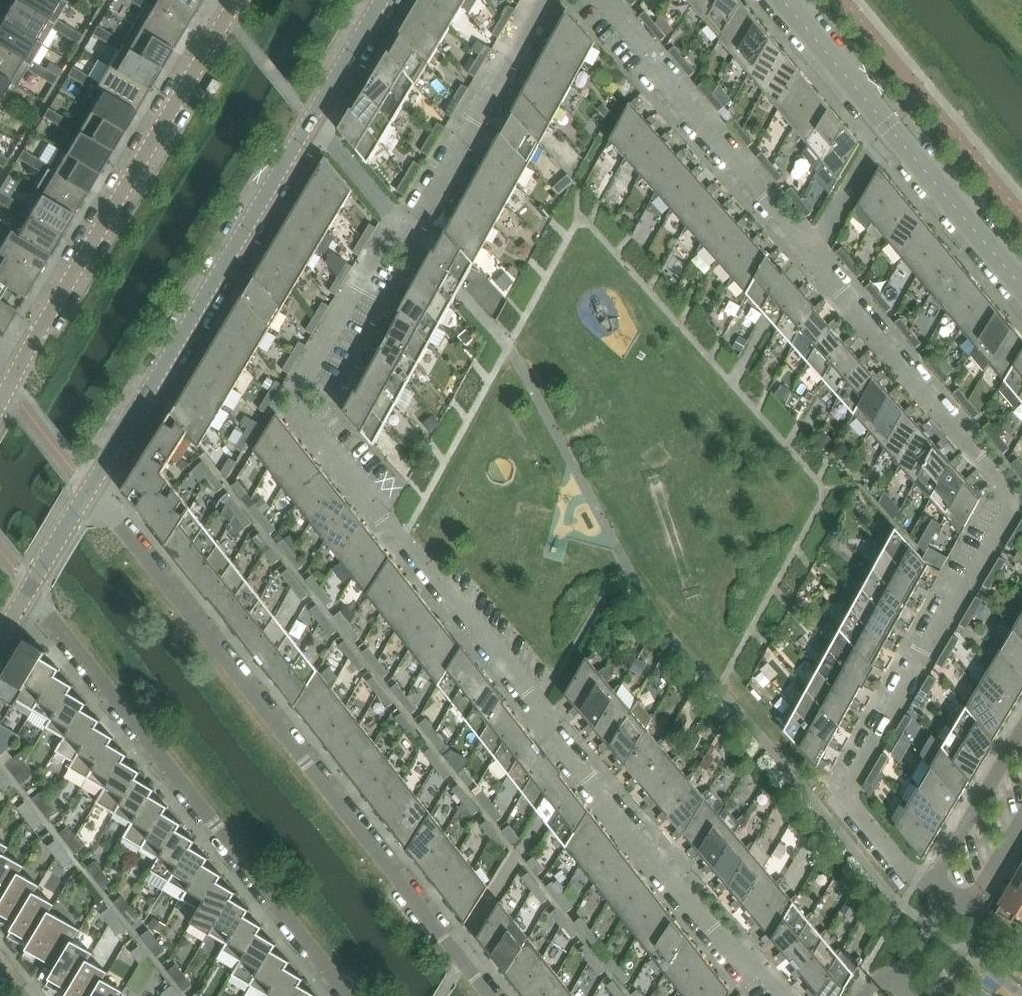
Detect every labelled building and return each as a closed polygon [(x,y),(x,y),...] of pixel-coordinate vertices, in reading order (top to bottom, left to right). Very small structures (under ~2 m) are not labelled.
[(56,20),(66,4),(67,3),(62,0),(59,0),(58,0),(14,0),(13,1),(53,25),(56,20)] [(146,3),(147,0),(127,0),(142,9),(146,3)] [(202,0),(157,0),(153,7),(151,9),(184,29),(202,0)] [(429,0),(419,0),(412,13),(439,46),(451,26),(429,0)] [(457,0),(429,0),(451,26),(463,7),(457,0)] [(719,0),(694,0),(691,4),(706,22),(719,0)] [(742,3),(740,0),(719,0),(706,22),(720,40),(742,3)] [(53,25),(13,1),(1,22),(41,46),(51,29),(53,25)] [(184,29),(151,9),(153,7),(146,3),(142,9),(132,26),(172,50),(184,29)] [(735,57),(757,20),(742,3),(720,40),(735,57)] [(507,24),(516,10),(509,6),(501,20),(507,24)] [(596,43),(567,11),(567,12),(560,8),(556,15),(563,19),(556,32),(584,64),(593,48),(599,52),(601,50),(595,44),(596,43)] [(655,23),(645,12),(639,17),(651,30),(655,23)] [(439,46),(412,13),(400,32),(427,66),(439,46)] [(71,29),(56,20),(53,25),(51,29),(62,36),(65,31),(69,34),(71,29)] [(499,39),(507,24),(501,20),(492,35),(499,39)] [(750,75),(772,38),(757,20),(735,57),(750,75)] [(41,46),(1,22),(0,24),(0,49),(29,66),(32,62),(41,46)] [(667,37),(655,23),(651,30),(660,42),(667,37)] [(112,35),(97,26),(92,35),(103,41),(105,37),(109,39),(112,35)] [(172,50),(132,26),(123,42),(120,47),(160,70),(172,50)] [(589,70),(584,64),(556,32),(549,28),(545,35),(552,39),(545,52),(573,84),(582,68),(588,72),(589,70)] [(82,36),(71,29),(69,34),(65,31),(62,36),(77,44),(82,36)] [(427,66),(400,32),(388,52),(416,85),(427,66)] [(123,42),(112,35),(109,39),(105,37),(103,41),(117,50),(120,47),(123,42)] [(764,93),(786,56),(772,38),(750,75),(764,93)] [(484,64),(492,50),(486,45),(477,60),(484,64)] [(120,47),(117,50),(107,67),(148,91),(160,70),(120,47)] [(684,58),(675,47),(669,52),(680,65),(684,58)] [(0,49),(0,77),(17,87),(27,70),(29,66),(0,49)] [(573,84),(545,52),(538,49),(534,56),(541,59),(533,72),(562,104),(571,88),(577,92),(579,90),(573,84)] [(416,85),(388,52),(377,71),(404,105),(416,85)] [(779,110),(801,73),(786,56),(764,93),(779,110)] [(696,72),(684,58),(680,65),(690,77),(696,72)] [(475,78),(484,64),(477,60),(469,74),(475,78)] [(47,71),(32,62),(29,66),(27,70),(37,77),(40,72),(44,75),(47,71)] [(87,76),(73,68),(72,67),(67,76),(78,83),(81,78),(85,81),(87,76)] [(107,67),(98,83),(94,89),(101,93),(102,92),(135,112),(148,91),(107,67)] [(562,104),(533,72),(527,69),(523,76),(530,79),(522,92),(551,124),(560,108),(566,112),(567,110),(562,104)] [(52,86),(58,77),(47,71),(44,75),(40,72),(37,77),(52,86)] [(404,105),(377,71),(365,91),(392,125),(404,105)] [(794,128),(816,91),(801,73),(779,110),(794,128)] [(98,83),(87,76),(85,81),(81,78),(78,83),(93,92),(94,89),(98,83)] [(17,87),(0,77),(0,108),(3,110),(7,103),(17,87)] [(213,98),(221,84),(212,79),(204,93),(213,98)] [(713,94),(704,82),(698,87),(709,101),(713,94)] [(461,103),(469,89),(462,85),(454,99),(461,103)] [(551,124),(522,92),(516,89),(512,96),(519,99),(511,112),(540,144),(549,128),(555,132),(556,130),(551,124)] [(392,125),(365,91),(353,111),(380,144),(392,125)] [(808,145),(830,108),(816,91),(794,128),(808,145)] [(123,132),(135,112),(102,92),(101,93),(90,113),(123,132)] [(725,108),(713,94),(709,101),(719,113),(725,108)] [(452,117),(461,103),(454,99),(445,113),(452,117)] [(625,158),(646,121),(636,110),(642,105),(637,99),(631,104),(630,103),(610,141),(606,148),(608,150),(613,145),(625,158)] [(22,112),(7,103),(3,110),(2,112),(13,119),(15,114),(19,117),(22,112)] [(808,145),(803,154),(818,171),(823,163),(845,126),(830,108),(808,145)] [(63,118),(48,109),(43,117),(53,124),(56,120),(60,122),(63,118)] [(540,144),(511,112),(505,109),(501,115),(508,119),(500,132),(529,164),(538,148),(544,152),(545,150),(540,144)] [(380,144),(353,111),(341,131),(368,164),(380,144)] [(28,127),(33,119),(22,112),(19,117),(15,114),(13,119),(28,127)] [(111,153),(123,132),(90,113),(78,133),(111,153)] [(641,175),(662,138),(652,127),(657,122),(652,116),(646,121),(625,158),(622,165),(623,167),(628,162),(641,175)] [(743,129),(733,117),(727,122),(738,136),(743,129)] [(68,133),(74,124),(63,118),(60,122),(56,120),(53,124),(68,133)] [(437,142),(446,128),(439,124),(431,137),(437,142)] [(838,181),(860,144),(845,126),(823,163),(838,181)] [(529,164),(500,132),(494,129),(490,136),(496,139),(489,152),(518,185),(527,169),(533,172),(534,170),(529,164)] [(754,143),(743,129),(738,136),(748,148),(754,143)] [(98,173),(111,153),(78,133),(66,152),(65,154),(98,173)] [(656,193),(677,155),(667,144),(672,139),(667,133),(662,138),(641,175),(637,182),(638,184),(644,179),(656,193)] [(429,156),(437,142),(431,137),(422,152),(429,156)] [(98,173),(65,154),(66,152),(60,148),(49,166),(46,170),(86,194),(98,173)] [(518,185),(489,152),(483,149),(479,156),(485,159),(478,172),(507,204),(516,188),(522,192),(523,190),(518,185)] [(38,159),(23,150),(18,159),(28,166),(31,161),(35,164),(38,159)] [(671,209),(692,172),(682,161),(688,156),(682,150),(677,155),(656,193),(652,199),(654,201),(659,196),(671,209)] [(772,164),(762,153),(756,158),(768,171),(772,164)] [(8,160),(0,155),(0,167),(3,169),(8,160)] [(353,191),(325,157),(312,179),(340,212),(353,191)] [(49,166),(38,159),(35,164),(31,161),(28,166),(43,175),(46,170),(49,166)] [(415,163),(407,177),(414,181),(422,167),(415,163)] [(783,178),(772,164),(768,171),(777,183),(783,178)] [(687,227),(707,189),(697,178),(703,173),(698,167),(692,172),(671,209),(667,217),(669,218),(674,213),(687,227)] [(512,210),(507,204),(478,172),(472,169),(468,176),(474,179),(467,192),(496,225),(505,209),(511,212),(512,210)] [(873,224),(895,187),(880,169),(853,214),(868,232),(873,224)] [(86,194),(46,170),(43,175),(34,191),(41,195),(74,215),(86,194)] [(405,196),(414,181),(407,177),(398,192),(405,196)] [(340,212),(312,179),(301,199),(328,232),(340,212)] [(702,244),(723,206),(713,195),(718,190),(713,184),(707,189),(687,227),(683,234),(684,235),(690,230),(702,244)] [(888,241),(910,204),(895,187),(873,224),(888,241)] [(801,199),(792,188),(785,193),(797,206),(801,199)] [(496,225),(467,192),(461,189),(457,196),(463,199),(456,212),(485,244),(494,229),(500,232),(501,230),(496,225)] [(0,193),(0,204),(4,207),(6,202),(11,205),(13,201),(0,193)] [(61,235),(74,215),(41,195),(28,215),(61,235)] [(328,232),(301,199),(289,218),(316,251),(328,232)] [(813,213),(801,199),(797,206),(807,218),(813,213)] [(19,216),(24,207),(13,201),(11,205),(6,202),(4,207),(19,216)] [(717,261),(738,223),(728,212),(733,207),(728,202),(723,206),(702,244),(698,251),(699,252),(705,247),(717,261)] [(902,259),(924,222),(910,204),(888,241),(902,259)] [(485,244),(456,212),(450,209),(446,216),(452,219),(445,233),(474,265),(483,249),(489,252),(490,250),(485,244)] [(49,256),(61,235),(28,215),(16,236),(49,256)] [(316,251),(289,218),(277,238),(305,271),(316,251)] [(732,278),(753,240),(743,229),(749,224),(743,219),(738,224),(738,223),(717,261),(713,268),(715,269),(720,264),(732,278)] [(917,276),(939,239),(924,222),(902,259),(917,276)] [(368,242),(377,228),(370,224),(362,238),(368,242)] [(474,265),(445,233),(439,229),(435,236),(441,239),(433,254),(462,286),(471,269),(478,272),(479,270),(474,265)] [(16,236),(9,232),(0,247),(0,255),(37,276),(49,256),(16,236)] [(748,295),(768,258),(758,246),(764,242),(759,236),(753,241),(753,240),(732,278),(728,285),(730,287),(736,282),(748,295)] [(305,271),(277,238),(265,258),(293,291),(305,271)] [(360,256),(368,242),(362,238),(353,252),(360,256)] [(932,294),(954,257),(939,239),(917,276),(932,294)] [(533,249),(526,242),(518,249),(525,257),(533,249)] [(852,261),(842,248),(836,253),(846,266),(852,261)] [(332,253),(326,262),(338,277),(340,274),(347,263),(347,262),(332,253)] [(764,313),(784,276),(774,264),(779,259),(774,253),(768,258),(748,295),(744,302),(745,304),(751,299),(764,313)] [(462,286),(433,254),(431,259),(424,272),(452,305),(459,292),(462,286)] [(0,255),(0,282),(7,287),(6,288),(24,298),(37,276),(0,255)] [(946,312),(968,275),(954,257),(932,294),(946,312)] [(293,291),(265,258),(254,277),(281,310),(293,291)] [(863,273),(852,261),(846,266),(857,278),(863,273)] [(345,281),(353,267),(347,263),(340,274),(338,277),(345,281)] [(452,305),(424,272),(417,268),(413,276),(419,280),(412,293),(441,325),(449,309),(456,312),(457,310),(452,305)] [(514,283),(506,273),(495,283),(504,293),(514,283)] [(961,329),(983,292),(968,275),(946,312),(961,329)] [(778,329),(799,292),(791,284),(784,276),(764,313),(770,320),(773,324),(778,329)] [(281,310),(254,277),(242,297),(269,330),(281,310)] [(336,296),(345,281),(338,277),(330,292),(336,296)] [(882,296),(871,283),(865,288),(876,301),(882,296)] [(793,346),(814,309),(804,298),(810,293),(804,287),(799,292),(778,329),(774,336),(775,338),(781,333),(793,346)] [(441,325),(412,293),(406,289),(402,296),(408,300),(401,313),(430,345),(438,329),(445,332),(446,330),(441,325)] [(976,347),(998,310),(983,292),(961,329),(976,347)] [(892,309),(882,296),(876,301),(886,314),(892,309)] [(269,330),(242,297),(230,316),(258,350),(269,330)] [(2,335),(16,312),(0,302),(0,332),(2,335)] [(321,321),(330,307),(323,303),(315,317),(321,321)] [(809,363),(829,326),(819,315),(825,310),(820,304),(814,309),(793,346),(789,353),(791,354),(797,350),(809,363)] [(430,345),(401,313),(395,309),(391,316),(397,320),(390,333),(419,365),(427,349),(434,352),(435,350),(430,345)] [(985,373),(990,364),(1012,328),(998,310),(976,347),(971,355),(985,373)] [(258,350),(230,316),(218,336),(246,369),(258,350)] [(313,335),(321,321),(315,317),(306,331),(313,335)] [(911,331),(901,319),(895,324),(905,336),(911,331)] [(824,380),(844,343),(835,332),(840,327),(835,321),(829,326),(809,363),(805,370),(806,372),(812,367),(824,380)] [(1021,353),(1021,339),(1012,328),(990,364),(1005,382),(1021,353)] [(419,365),(390,333),(384,329),(380,336),(386,340),(379,353),(408,385),(416,369),(423,372),(424,371),(419,365)] [(922,344),(911,331),(905,336),(916,349),(922,344)] [(246,369),(218,336),(207,356),(234,389),(246,369)] [(839,397),(860,360),(850,349),(855,344),(850,338),(845,343),(844,343),(824,380),(820,387),(821,389),(827,384),(839,397)] [(298,360),(306,346),(299,342),(291,356),(298,360)] [(408,385),(379,353),(373,349),(369,356),(375,360),(368,373),(397,405),(405,389),(412,392),(413,391),(408,385)] [(1021,396),(1021,353),(1005,382),(1020,400),(1021,396)] [(940,366),(930,354),(924,359),(934,371),(940,366)] [(854,414),(875,377),(865,366),(871,361),(865,355),(860,360),(839,397),(835,404),(837,406),(842,401),(854,414)] [(234,389),(207,356),(195,375),(223,408),(234,389)] [(289,374),(298,360),(291,356),(283,370),(289,374)] [(951,379),(940,366),(934,371),(945,384),(951,379)] [(397,405),(368,373),(362,369),(358,376),(364,380),(357,393),(386,425),(394,409),(401,413),(402,411),(397,405)] [(869,431),(890,394),(880,383),(886,378),(881,372),(875,377),(854,414),(850,421),(852,423),(857,418),(869,431)] [(223,408),(195,375),(183,395),(211,427),(223,408)] [(268,379),(263,388),(270,392),(275,383),(268,379)] [(274,399),(283,385),(276,381),(275,383),(270,392),(268,394),(274,399)] [(386,425),(357,393),(350,389),(347,396),(353,400),(345,414),(374,446),(383,429),(390,433),(391,431),(386,425)] [(885,448),(905,411),(896,400),(901,395),(896,389),(890,394),(869,431),(866,438),(867,440),(873,435),(885,448)] [(970,401),(959,389),(953,394),(964,407),(970,401)] [(266,414),(274,399),(268,394),(259,409),(266,414)] [(211,427),(183,395),(172,414),(188,434),(199,448),(211,427)] [(980,414),(970,401),(964,407),(974,419),(980,414)] [(900,465),(921,428),(911,417),(916,412),(911,406),(906,411),(905,411),(885,448),(881,455),(882,457),(888,452),(900,465)] [(190,508),(163,473),(188,434),(172,414),(130,480),(123,490),(130,498),(167,544),(190,508)] [(269,469),(292,433),(277,414),(254,451),(269,469)] [(251,438),(260,424),(253,420),(252,421),(246,418),(241,425),(247,430),(245,434),(251,438)] [(915,483),(936,445),(926,434),(932,429),(927,424),(921,428),(900,465),(896,472),(898,474),(903,469),(915,483)] [(999,437),(988,424),(982,429),(993,442),(999,437)] [(823,451),(833,442),(824,432),(814,442),(823,451)] [(284,488),(307,452),(292,433),(269,469),(284,488)] [(243,453),(251,438),(245,434),(236,448),(243,453)] [(1009,449),(999,437),(993,442),(1003,454),(1009,449)] [(930,500),(951,462),(941,451),(947,446),(942,441),(936,446),(936,445),(915,483),(911,490),(913,491),(918,486),(930,500)] [(298,506),(321,470),(307,452),(284,488),(298,506)] [(946,517),(966,479),(957,469),(962,464),(957,458),(951,463),(951,462),(930,500),(927,507),(928,508),(934,503),(946,517)] [(228,477),(237,463),(230,459),(221,473),(228,477)] [(1018,459),(1012,464),(1021,477),(1021,465),(1018,459)] [(214,475),(204,462),(198,466),(208,479),(214,475)] [(312,524),(335,488),(321,470),(298,506),(312,524)] [(224,487),(214,475),(208,479),(218,492),(224,487)] [(962,535),(982,497),(972,486),(977,481),(972,475),(967,480),(966,479),(946,517),(942,524),(943,525),(949,520),(962,535)] [(248,495),(238,481),(232,486),(242,500),(248,495)] [(326,542),(349,506),(335,488),(312,524),(326,542)] [(242,510),(232,497),(226,502),(236,515),(242,510)] [(264,514),(271,508),(263,498),(250,509),(260,522),(266,517),(264,514)] [(340,560),(363,524),(349,506),(326,542),(340,560)] [(181,562),(204,525),(190,508),(167,544),(181,562)] [(253,523),(242,510),(236,515),(246,528),(253,523)] [(276,530),(266,517),(260,522),(270,535),(276,530)] [(355,578),(378,542),(363,524),(340,560),(355,578)] [(195,580),(218,543),(204,525),(181,562),(195,580)] [(929,565),(896,529),(892,526),(888,529),(893,535),(885,550),(917,586),(924,589),(927,582),(921,579),(929,565)] [(1013,550),(1021,538),(1021,536),(1015,532),(1006,546),(1013,550)] [(271,546),(261,533),(254,538),(264,551),(271,546)] [(293,552),(298,545),(290,535),(278,545),(288,558),(293,552)] [(369,596),(392,560),(378,542),(355,578),(369,596)] [(209,598),(232,561),(218,543),(195,580),(209,598)] [(917,586),(885,550),(881,545),(877,549),(882,555),(874,570),(907,606),(913,610),(917,603),(910,599),(917,586)] [(281,559),(271,546),(264,551),(275,564),(281,559)] [(304,566),(294,553),(293,552),(288,558),(298,571),(304,566)] [(998,575),(1007,562),(1000,557),(991,571),(998,575)] [(383,614),(406,578),(392,560),(369,596),(383,614)] [(223,616),(246,579),(232,561),(209,598),(223,616)] [(907,606),(874,570),(870,566),(866,570),(871,575),(863,590),(896,626),(902,630),(905,623),(899,619),(906,606),(907,606)] [(299,582),(289,569),(283,574),(293,587),(299,582)] [(990,590),(997,577),(998,575),(991,571),(983,586),(990,590)] [(322,589),(312,576),(306,581),(316,594),(322,589)] [(397,632),(420,596),(406,578),(383,614),(397,632)] [(237,634),(260,597),(246,579),(223,616),(237,634)] [(309,595),(299,582),(293,587),(303,600),(309,595)] [(896,626),(863,590),(859,586),(855,590),(860,595),(852,610),(885,647),(891,650),(894,643),(888,639),(895,626),(896,626)] [(333,602),(322,589),(316,594),(326,607),(333,602)] [(411,650),(434,614),(420,596),(397,632),(411,650)] [(252,652),(275,615),(260,597),(237,634),(252,652)] [(975,615),(983,601),(976,597),(968,611),(975,615)] [(327,618),(317,605),(311,610),(321,623),(327,618)] [(885,647),(852,610),(848,606),(844,610),(849,615),(840,630),(873,666),(879,670),(883,663),(877,659),(884,646),(885,647)] [(966,629),(974,616),(975,615),(968,611),(959,625),(966,629)] [(351,625),(340,612),(334,617),(344,630),(351,625)] [(425,668),(448,632),(434,614),(411,650),(425,668)] [(266,670),(289,633),(275,615),(252,652),(266,670)] [(1013,630),(1021,640),(1021,615),(1013,630)] [(338,631),(327,618),(321,623),(331,636),(338,631)] [(361,638),(351,625),(344,630),(355,643),(361,638)] [(873,666),(840,630),(837,626),(833,630),(837,635),(829,650),(863,687),(868,690),(872,683),(866,679),(873,666)] [(1013,630),(1001,649),(1021,674),(1021,640),(1013,630)] [(440,686),(463,650),(448,632),(425,668),(440,686)] [(280,688),(303,651),(289,633),(266,670),(280,688)] [(951,654),(960,640),(953,636),(945,650),(951,654)] [(42,659),(43,660),(47,653),(26,642),(27,640),(25,639),(0,682),(0,700),(13,707),(42,659)] [(355,654),(345,641),(339,646),(349,659),(355,654)] [(863,687),(829,650),(826,646),(822,650),(826,655),(818,670),(852,707),(857,710),(861,703),(855,699),(862,686),(863,687)] [(379,661),(369,648),(363,653),(373,666),(379,661)] [(1001,649),(990,669),(1017,701),(1021,693),(1021,674),(1001,649)] [(454,705),(477,668),(463,650),(440,686),(454,705)] [(943,668),(951,655),(951,654),(945,650),(936,664),(943,668)] [(294,706),(317,669),(303,651),(280,688),(294,706)] [(366,667),(355,654),(349,659),(360,672),(366,667)] [(636,656),(630,668),(640,674),(646,662),(636,656)] [(587,658),(565,695),(575,707),(570,712),(575,718),(580,713),(602,676),(606,669),(605,668),(599,672),(587,658)] [(34,712),(34,711),(55,676),(56,677),(60,670),(43,660),(42,659),(13,707),(14,708),(18,701),(33,710),(33,711),(34,712)] [(389,674),(380,662),(379,661),(373,666),(383,679),(389,674)] [(852,707),(818,670),(815,666),(811,670),(815,675),(807,690),(841,727),(846,730),(850,723),(844,719),(851,706),(852,707)] [(468,723),(491,686),(477,668),(454,705),(468,723)] [(308,724),(331,688),(317,669),(294,706),(308,724)] [(1017,701),(990,669),(978,688),(1005,721),(1017,701)] [(52,722),(69,693),(70,694),(74,687),(56,677),(55,676),(34,711),(50,721),(52,722)] [(595,730),(617,693),(621,687),(620,685),(614,690),(602,676),(580,713),(590,724),(584,729),(589,735),(595,730)] [(928,693),(936,680),(929,676),(921,689),(928,693)] [(384,690),(374,677),(367,682),(378,695),(384,690)] [(407,697),(397,684),(391,689),(401,702),(407,697)] [(482,741),(505,704),(491,686),(468,723),(482,741)] [(841,727),(807,690),(804,686),(800,690),(804,695),(796,710),(830,747),(835,750),(839,743),(833,739),(840,726),(841,727)] [(322,742),(345,706),(331,688),(308,724),(322,742)] [(1005,721),(978,688),(966,708),(993,741),(1005,721)] [(919,708),(927,695),(928,693),(921,689),(912,704),(919,708)] [(394,703),(384,690),(378,695),(388,708),(394,703)] [(65,739),(82,710),(83,711),(87,704),(70,694),(69,693),(52,722),(50,721),(46,728),(48,729),(64,738),(65,739)] [(610,748),(632,711),(636,704),(634,702),(629,707),(617,693),(595,730),(605,742),(599,747),(604,753),(610,748)] [(417,710),(407,697),(401,702),(411,715),(417,710)] [(496,759),(519,722),(505,704),(482,741),(496,759)] [(337,760),(360,724),(345,706),(322,742),(337,760)] [(830,747),(796,710),(793,706),(789,710),(793,715),(785,731),(817,767),(818,766),(824,770),(828,763),(822,759),(829,746),(830,747)] [(993,741),(966,708),(955,728),(982,760),(993,741)] [(75,763),(96,727),(97,728),(101,721),(83,711),(82,710),(65,739),(64,738),(56,752),(57,753),(57,752),(74,762),(75,763)] [(625,765),(647,728),(651,722),(649,720),(644,725),(632,711),(610,748),(619,759),(614,764),(619,770),(625,765)] [(412,726),(402,713),(396,718),(406,731),(412,726)] [(904,733),(913,719),(906,715),(898,729),(904,733)] [(436,733),(425,720),(419,725),(429,738),(436,733)] [(510,777),(533,740),(519,722),(496,759),(510,777)] [(1,724),(0,726),(0,757),(10,749),(18,736),(1,724)] [(351,778),(374,742),(360,724),(337,760),(351,778)] [(422,739),(412,726),(406,731),(416,744),(422,739)] [(88,780),(109,745),(110,745),(114,739),(97,728),(96,727),(75,763),(74,762),(69,769),(71,770),(71,769),(87,779),(88,780)] [(639,783),(662,746),(665,739),(664,737),(658,742),(647,728),(625,765),(634,777),(629,782),(634,788),(639,783)] [(982,760),(955,728),(943,747),(970,780),(982,760)] [(896,747),(904,734),(904,733),(898,729),(889,743),(896,747)] [(446,746),(436,733),(429,738),(440,751),(446,746)] [(695,735),(690,744),(695,746),(700,737),(695,735)] [(525,795),(547,758),(533,740),(510,777),(525,795)] [(365,796),(388,760),(374,742),(351,778),(365,796)] [(106,790),(123,762),(124,763),(128,756),(110,745),(109,745),(88,780),(104,789),(106,790)] [(654,800),(676,764),(680,757),(679,755),(673,760),(662,746),(639,783),(649,794),(643,799),(648,805),(654,800)] [(970,780),(943,747),(931,767),(959,800),(970,780)] [(441,762),(430,749),(424,754),(434,767),(441,762)] [(21,769),(25,762),(29,756),(22,752),(14,758),(5,765),(13,775),(21,769)] [(881,772),(889,758),(883,754),(874,768),(881,772)] [(464,769),(454,756),(447,761),(458,774),(464,769)] [(539,813),(562,776),(547,758),(525,795),(539,813)] [(379,814),(402,778),(388,760),(365,796),(379,814)] [(30,779),(33,772),(25,762),(21,769),(13,775),(21,786),(30,779)] [(116,815),(136,779),(137,780),(141,773),(124,763),(123,762),(106,790),(104,789),(96,803),(98,804),(115,814),(114,814),(116,815)] [(451,775),(441,762),(434,767),(445,780),(451,775)] [(669,818),(691,781),(695,774),(694,772),(688,777),(676,764),(654,800),(664,812),(658,817),(663,822),(669,818)] [(959,800),(931,767),(919,787),(947,819),(959,800)] [(872,786),(880,773),(881,772),(874,768),(866,782),(872,786)] [(474,782),(464,769),(458,774),(468,787),(474,782)] [(4,774),(0,777),(0,787),(4,792),(13,785),(4,774)] [(552,829),(574,792),(568,784),(562,776),(539,813),(545,819),(552,829)] [(393,832),(416,796),(402,778),(379,814),(393,832)] [(133,825),(150,796),(151,797),(155,790),(137,780),(136,779),(116,815),(132,824),(133,825)] [(684,835),(706,798),(710,792),(708,790),(703,795),(691,781),(669,818),(679,829),(673,834),(678,840),(684,835)] [(469,798),(459,785),(452,790),(458,797),(454,801),(459,808),(463,803),(469,798)] [(947,819),(919,787),(908,806),(935,839),(947,819)] [(492,805),(482,792),(476,797),(486,810),(492,805)] [(567,849),(590,812),(574,792),(552,829),(567,849)] [(49,803),(41,793),(32,800),(40,810),(49,803)] [(143,849),(163,814),(165,814),(169,808),(151,797),(150,796),(133,825),(132,824),(124,838),(125,839),(125,838),(141,848),(143,849)] [(407,850),(430,814),(416,796),(393,832),(407,850)] [(479,811),(469,798),(463,803),(473,816),(479,811)] [(698,853),(721,816),(725,809),(723,807),(718,812),(706,798),(684,835),(693,847),(688,852),(693,857),(698,853)] [(35,813),(26,802),(18,809),(26,820),(35,813)] [(57,813),(49,803),(40,810),(48,820),(57,813)] [(502,818),(492,805),(486,810),(496,823),(502,818)] [(935,839),(908,806),(895,827),(923,860),(935,839)] [(581,867),(604,830),(590,812),(567,849),(581,867)] [(44,824),(35,813),(26,820),(35,831),(44,824)] [(160,859),(177,831),(178,831),(182,825),(165,814),(163,814),(143,849),(159,858),(160,859)] [(422,868),(445,832),(430,814),(407,850),(422,868)] [(713,870),(735,833),(739,827),(738,825),(732,830),(721,816),(698,853),(708,864),(703,869),(708,875),(713,870)] [(497,834),(487,821),(481,826),(491,839),(497,834)] [(519,839),(509,826),(503,831),(513,844),(519,839)] [(76,837),(68,827),(59,834),(67,844),(76,837)] [(595,885),(618,848),(604,830),(581,867),(595,885)] [(170,883),(191,848),(192,849),(196,842),(178,831),(177,831),(160,859),(159,858),(151,872),(152,873),(168,882),(168,883),(170,883)] [(436,886),(459,850),(445,832),(422,868),(436,886)] [(728,888),(750,851),(754,844),(753,842),(747,847),(735,833),(713,870),(723,882),(717,887),(722,892),(728,888)] [(507,847),(497,834),(491,839),(501,852),(507,847)] [(84,848),(76,837),(67,844),(75,854),(84,848)] [(65,851),(56,840),(48,847),(56,858),(65,851)] [(5,855),(9,848),(0,842),(0,863),(5,855)] [(187,893),(204,865),(205,866),(209,859),(192,849),(191,848),(170,883),(186,893),(187,893)] [(609,903),(632,866),(618,848),(595,885),(609,903)] [(450,904),(473,868),(459,850),(436,886),(450,904)] [(74,862),(65,851),(56,858),(65,869),(74,862)] [(743,905),(765,868),(769,861),(768,860),(762,865),(750,851),(728,888),(738,899),(732,904),(737,910),(743,905)] [(20,874),(24,867),(5,855),(0,863),(0,903),(1,904),(20,874)] [(545,870),(535,857),(528,862),(538,876),(545,870)] [(103,872),(95,862),(87,869),(95,879),(103,872)] [(201,910),(217,882),(219,883),(223,876),(205,866),(204,865),(187,893),(186,893),(182,900),(183,901),(183,900),(199,910),(201,910)] [(623,920),(646,884),(632,866),(609,903),(623,920)] [(465,923),(488,887),(473,868),(450,904),(465,923)] [(758,923),(780,886),(784,879),(782,877),(777,882),(765,868),(743,905),(753,917),(747,922),(752,927),(758,923)] [(1013,885),(1021,890),(1021,870),(1013,885)] [(111,882),(103,872),(95,879),(103,889),(111,882)] [(538,886),(528,873),(522,878),(532,891),(538,886)] [(35,893),(40,886),(20,874),(1,904),(0,906),(0,923),(4,925),(8,918),(16,923),(35,893)] [(210,935),(231,899),(232,900),(236,893),(219,883),(217,882),(201,910),(199,910),(191,924),(193,924),(209,934),(210,935)] [(563,895),(553,882),(547,887),(557,900),(563,895)] [(637,938),(660,901),(646,884),(623,920),(637,938)] [(1013,885),(996,914),(1012,923),(1017,914),(1021,917),(1021,890),(1013,885)] [(549,899),(538,886),(532,891),(542,904),(549,899)] [(772,940),(795,903),(799,896),(797,895),(792,900),(780,886),(758,923),(767,934),(762,939),(767,945),(772,940)] [(31,942),(50,913),(55,905),(35,893),(16,923),(7,938),(19,944),(23,937),(31,942)] [(573,908),(563,895),(557,900),(567,913),(573,908)] [(130,906),(122,896),(114,903),(122,913),(130,906)] [(228,945),(245,916),(246,917),(250,910),(232,900),(231,899),(210,935),(226,944),(228,945)] [(651,956),(674,920),(660,901),(637,938),(651,956)] [(491,957),(514,920),(500,902),(477,938),(491,957)] [(787,958),(809,921),(813,914),(812,912),(807,917),(795,903),(772,940),(782,952),(777,957),(782,962),(787,958)] [(845,903),(840,911),(852,917),(856,909),(845,903)] [(138,917),(130,906),(122,913),(130,923),(138,917)] [(118,919),(110,908),(101,915),(110,926),(118,919)] [(567,922),(556,909),(550,914),(561,927),(567,922)] [(73,942),(80,930),(50,913),(31,942),(23,957),(34,964),(38,957),(56,968),(73,942)] [(241,962),(258,934),(259,934),(263,927),(246,917),(245,916),(228,945),(226,944),(222,951),(223,952),(224,952),(240,962),(241,962)] [(161,934),(166,926),(154,918),(149,926),(161,934)] [(591,931),(581,918),(575,923),(585,936),(591,931)] [(127,930),(118,919),(110,926),(118,937),(127,930)] [(506,975),(529,939),(514,920),(491,957),(506,975)] [(666,974),(689,938),(674,920),(651,956),(666,974)] [(802,975),(824,938),(828,931),(827,930),(821,935),(809,921),(787,958),(797,969),(791,974),(796,980),(802,975)] [(577,935),(567,922),(561,927),(571,940),(577,935)] [(157,941),(149,930),(141,937),(149,947),(157,941)] [(602,944),(591,931),(585,936),(595,949),(602,944)] [(251,987),(251,986),(272,951),(276,944),(259,934),(258,934),(241,962),(240,962),(232,976),(234,976),(250,986),(249,986),(251,987)] [(680,992),(703,956),(689,938),(666,974),(680,992)] [(839,956),(843,949),(842,947),(836,952),(824,938),(802,975),(812,987),(806,991),(810,995),(813,995),(817,993),(839,956)] [(520,993),(543,957),(529,939),(506,975),(509,980),(520,993)] [(165,951),(157,941),(149,947),(157,958),(165,951)] [(69,991),(88,961),(93,954),(73,942),(56,968),(46,986),(57,993),(61,986),(69,991)] [(149,957),(138,944),(129,951),(140,964),(149,957)] [(595,958),(585,945),(579,950),(589,963),(595,958)] [(285,968),(289,961),(272,951),(251,986),(267,995),(269,995),(285,968)] [(619,966),(610,954),(603,959),(612,971),(619,966)] [(717,974),(703,956),(680,992),(683,995),(704,995),(717,974)] [(854,974),(858,966),(856,965),(851,970),(839,956),(817,993),(820,995),(841,995),(854,974)] [(557,975),(543,957),(520,993),(522,995),(544,995),(557,975)] [(605,971),(595,958),(589,963),(599,976),(605,971)] [(103,980),(108,973),(88,961),(69,991),(66,995),(93,995),(103,980)] [(184,975),(176,965),(168,971),(176,982),(184,975)] [(630,980),(619,966),(612,971),(624,985),(630,980)] [(299,985),(300,986),(304,979),(285,968),(269,995),(292,995),(299,985)] [(731,992),(717,974),(704,995),(728,995),(731,992)] [(192,985),(184,975),(176,982),(184,992),(192,985)] [(572,993),(557,975),(544,995),(570,995),(572,993)] [(123,992),(103,980),(93,995),(121,995),(123,992)] [(613,981),(607,986),(614,995),(621,995),(623,994),(613,981)] [(300,986),(299,985),(292,995),(316,995),(300,986)] [(172,987),(163,993),(165,995),(179,995),(172,987)]
